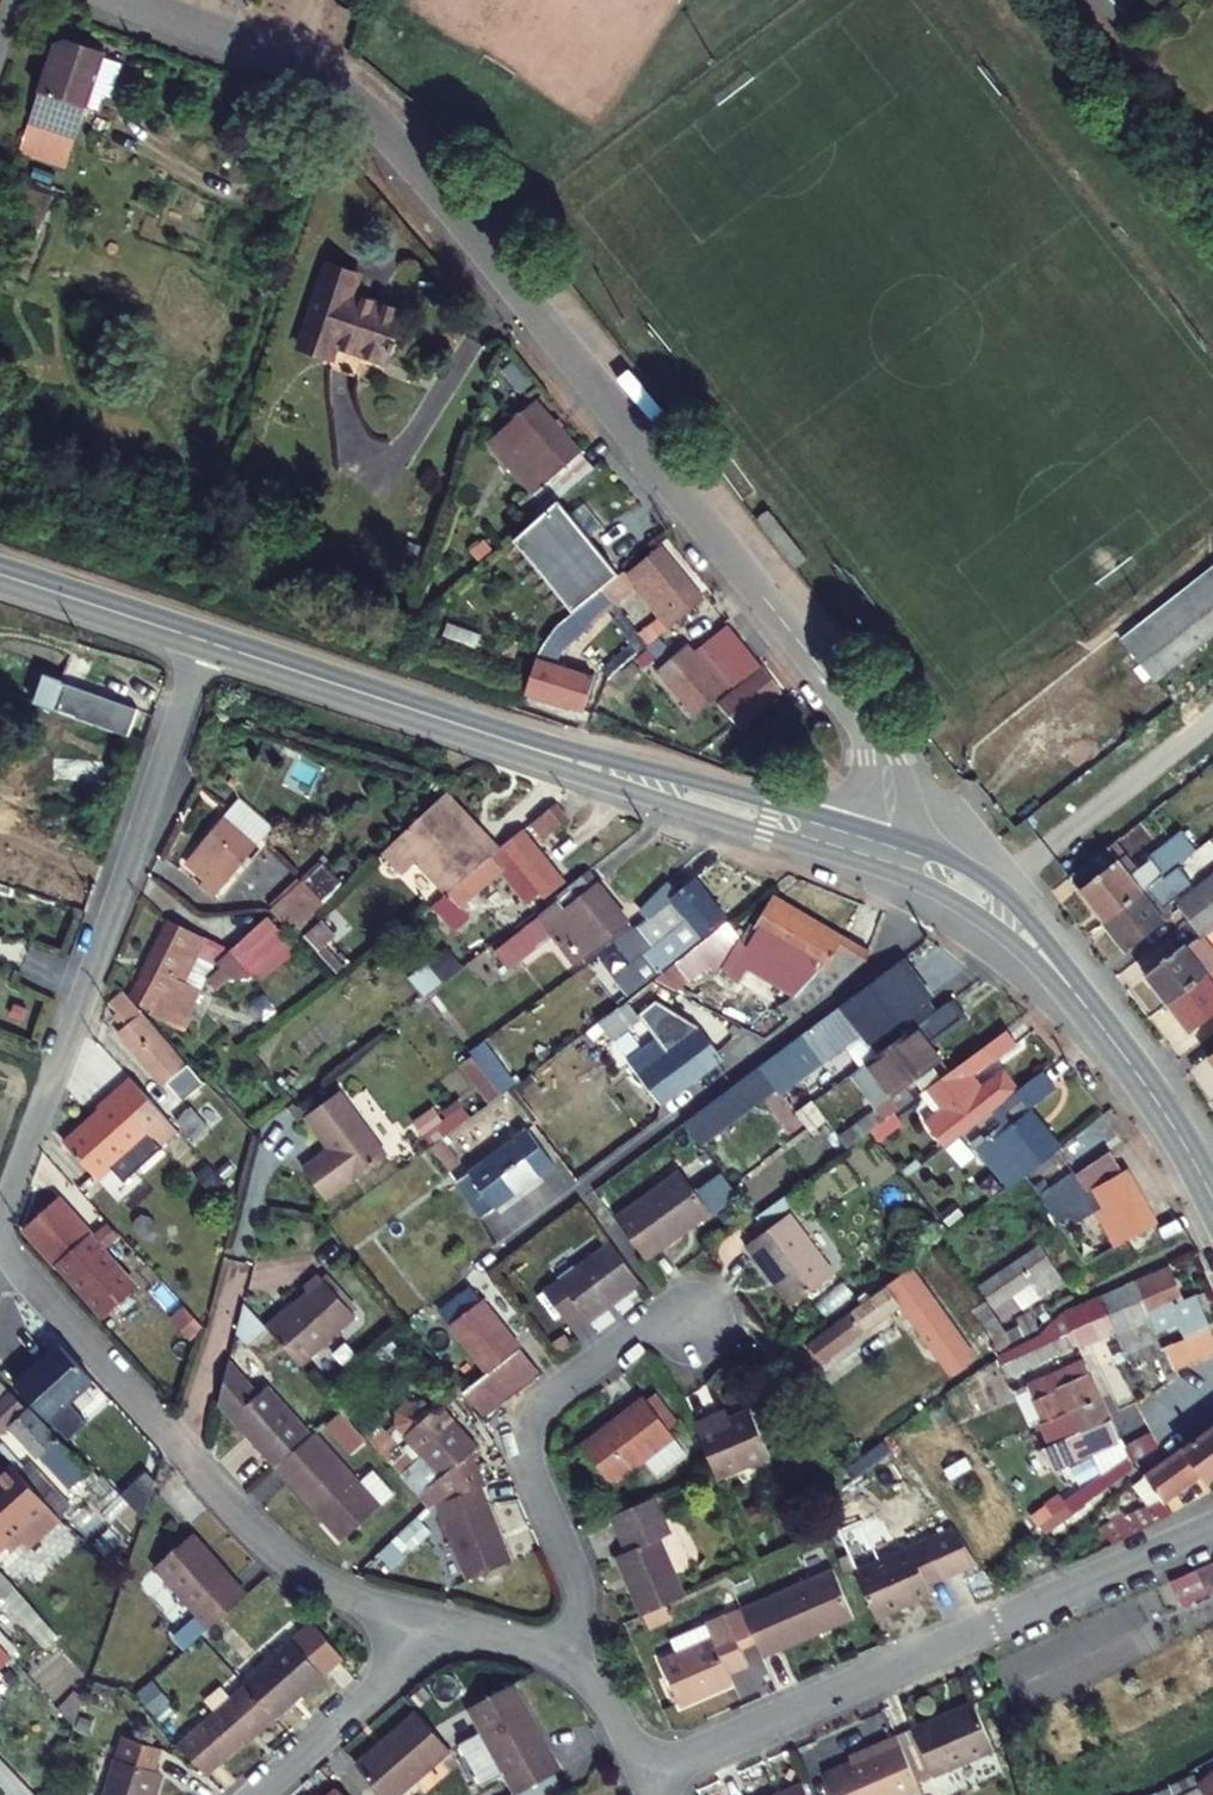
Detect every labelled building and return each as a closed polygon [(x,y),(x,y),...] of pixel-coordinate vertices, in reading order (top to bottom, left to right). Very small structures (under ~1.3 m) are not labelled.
[(84,49),(64,60),(37,145),(90,162),(124,62),(84,49)] [(37,145),(29,169),(82,186),(90,162),(37,145)] [(374,296),(342,285),(313,371),(344,381),(349,367),(399,384),(415,335),(366,319),(374,296)] [(610,476),(559,412),(510,451),(539,487),(558,472),(568,484),(548,500),(561,516),(601,484),(610,476)] [(597,567),(640,533),(601,484),(561,516),(558,519),(597,567)] [(716,591),(687,553),(650,581),(679,619),(716,591)] [(1134,648),(1164,685),(1212,645),(1212,584),(1134,648)] [(627,586),(564,638),(584,663),(614,639),(607,631),(641,604),(627,586)] [(798,713),(745,645),(713,670),(707,661),(673,687),(710,734),(748,705),(751,710),(734,723),(753,748),(798,713)] [(608,679),(552,659),(536,702),(593,722),(608,679)] [(61,682),(51,713),(67,718),(77,687),(61,682)] [(147,710),(77,687),(67,718),(137,741),(147,710)] [(252,793),(199,854),(215,869),(234,847),(253,863),(287,823),(252,793)] [(402,878),(416,867),(436,893),(489,852),(474,834),(466,840),(442,810),(384,855),(402,878)] [(512,834),(525,851),(555,827),(543,811),(512,834)] [(513,895),(518,903),(538,889),(501,843),(489,852),(436,893),(405,916),(434,954),(452,940),(445,928),(486,899),(497,908),(513,895)] [(318,855),(267,903),(292,929),(343,881),(318,855)] [(1064,883),(1098,928),(1102,925),(1131,903),(1098,858),(1064,883)] [(563,929),(582,953),(635,912),(597,863),(531,914),(550,939),(563,929)] [(635,964),(646,977),(732,910),(704,874),(691,884),(685,875),(650,901),(659,911),(666,905),(683,927),(635,964)] [(1175,922),(1183,935),(1212,912),(1212,903),(1207,896),(1175,922)] [(764,938),(736,922),(676,967),(685,982),(715,961),(723,973),(734,967),(744,974),(764,943),(783,956),(794,937),(819,950),(783,982),(802,993),(834,969),(851,934),(787,900),(764,938)] [(1102,925),(1119,953),(1165,919),(1158,912),(1151,918),(1135,900),(1131,903),(1102,925)] [(1183,935),(1194,950),(1212,934),(1212,912),(1183,935)] [(173,914),(139,979),(163,991),(196,926),(173,914)] [(318,947),(336,932),(321,915),(303,930),(318,947)] [(910,958),(766,1065),(779,1079),(814,1053),(832,1059),(856,1040),(847,1030),(862,1018),(873,1033),(930,991),(910,958)] [(1177,965),(1146,989),(1165,1014),(1196,990),(1177,965)] [(1189,1046),(1212,1028),(1212,1014),(1207,1005),(1212,1000),(1212,993),(1206,983),(1196,990),(1165,1014),(1189,1046)] [(626,1075),(653,1111),(714,1066),(693,1036),(679,1032),(643,1060),(625,1036),(652,1016),(659,1014),(672,1022),(681,1002),(650,986),(580,1038),(615,1084),(626,1075)] [(117,1040),(166,1101),(189,1083),(141,1021),(147,1015),(126,988),(117,1007),(130,1026),(117,1040)] [(889,1099),(860,1121),(868,1132),(885,1119),(891,1114),(909,1100),(948,1071),(931,1050),(968,1022),(951,999),(863,1065),(889,1099)] [(486,1037),(457,1059),(487,1100),(517,1078),(486,1037)] [(1063,1071),(1037,1090),(1048,1103),(1072,1085),(1063,1071)] [(418,1118),(433,1140),(470,1115),(455,1093),(418,1118)] [(336,1157),(314,1173),(335,1203),(395,1159),(349,1097),(311,1124),(336,1157)] [(909,1100),(891,1114),(899,1125),(917,1111),(909,1100)] [(589,1126),(577,1102),(544,1120),(557,1143),(589,1126)] [(1035,1170),(1076,1139),(1048,1103),(1007,1135),(1035,1170)] [(70,1153),(102,1193),(156,1151),(119,1104),(100,1119),(105,1126),(70,1153)] [(177,1115),(193,1136),(207,1126),(192,1105),(177,1115)] [(891,1114),(885,1119),(893,1129),(899,1125),(891,1114)] [(529,1134),(453,1190),(483,1230),(559,1174),(529,1134)] [(460,1170),(443,1147),(429,1158),(446,1180),(460,1170)] [(1110,1203),(1130,1239),(1136,1236),(1160,1225),(1165,1223),(1137,1168),(1096,1187),(1086,1166),(1050,1183),(1060,1204),(1073,1223),(1110,1203)] [(688,1171),(620,1220),(654,1266),(722,1216),(688,1171)] [(65,1205),(30,1233),(102,1324),(138,1297),(65,1205)] [(1079,1231),(1096,1255),(1115,1246),(1095,1219),(1079,1231)] [(801,1220),(755,1254),(798,1313),(845,1279),(801,1220)] [(1136,1236),(1143,1252),(1168,1241),(1160,1225),(1136,1236)] [(986,1283),(1006,1312),(1066,1272),(1046,1242),(986,1283)] [(618,1247),(548,1300),(570,1329),(587,1317),(593,1326),(647,1285),(618,1247)] [(1189,1295),(1174,1264),(1141,1279),(1167,1336),(1209,1317),(1198,1291),(1189,1295)] [(908,1304),(957,1372),(983,1353),(921,1268),(810,1348),(823,1365),(908,1304)] [(264,1338),(299,1375),(354,1323),(310,1277),(294,1292),(303,1302),(264,1338)] [(1167,1336),(1141,1279),(1104,1296),(1118,1327),(1129,1350),(1139,1365),(1153,1358),(1160,1373),(1171,1368),(1179,1386),(1186,1380),(1180,1367),(1169,1341),(1167,1336)] [(1104,1296),(1068,1313),(1082,1343),(1118,1327),(1104,1296)] [(538,1391),(473,1307),(442,1331),(489,1392),(465,1411),(482,1433),(538,1391)] [(1180,1367),(1212,1353),(1212,1326),(1211,1323),(1169,1341),(1180,1367)] [(1075,1348),(1068,1338),(1015,1363),(1020,1375),(1075,1348)] [(1096,1356),(1039,1383),(1056,1419),(1114,1392),(1096,1356)] [(228,1385),(218,1429),(271,1485),(306,1453),(260,1398),(249,1407),(228,1385)] [(16,1422),(74,1490),(104,1464),(42,1393),(37,1397),(27,1386),(0,1409),(0,1421),(7,1429),(16,1422)] [(659,1398),(684,1431),(700,1418),(672,1388),(659,1398)] [(1177,1444),(1166,1431),(1140,1451),(1114,1392),(1056,1419),(1041,1426),(1051,1448),(1045,1451),(1055,1472),(1094,1455),(1108,1485),(1082,1504),(1089,1513),(1150,1469),(1144,1460),(1146,1458),(1150,1464),(1177,1444)] [(654,1455),(665,1469),(695,1445),(684,1431),(659,1398),(655,1394),(594,1439),(623,1477),(654,1455)] [(347,1448),(362,1435),(339,1407),(324,1419),(347,1448)] [(703,1426),(727,1485),(780,1463),(760,1415),(726,1429),(721,1419),(703,1426)] [(436,1416),(402,1447),(442,1490),(476,1459),(436,1416)] [(1155,1482),(1164,1494),(1171,1488),(1183,1503),(1212,1479),(1212,1436),(1155,1482)] [(271,1485),(336,1556),(376,1519),(311,1448),(306,1453),(271,1485)] [(36,1491),(8,1459),(1,1464),(0,1462),(0,1522),(36,1491)] [(439,1511),(471,1587),(518,1567),(486,1491),(439,1511)] [(636,1551),(619,1558),(643,1617),(672,1605),(692,1597),(668,1539),(683,1533),(668,1497),(621,1516),(636,1551)] [(1173,1510),(1182,1524),(1192,1520),(1183,1503),(1173,1510)] [(1082,1504),(1072,1512),(1079,1521),(1089,1513),(1082,1504)] [(852,1563),(882,1630),(932,1607),(927,1596),(977,1573),(960,1534),(914,1555),(910,1546),(899,1542),(852,1563)] [(153,1569),(209,1634),(247,1601),(191,1536),(153,1569)] [(4,1606),(21,1591),(0,1567),(0,1602),(4,1606)] [(1173,1593),(1184,1619),(1212,1606),(1212,1576),(1173,1593)] [(840,1586),(755,1622),(766,1647),(777,1672),(862,1635),(840,1586)] [(672,1605),(643,1617),(650,1634),(679,1622),(672,1605)] [(752,1653),(766,1647),(755,1622),(752,1614),(716,1627),(725,1648),(672,1671),(691,1714),(744,1692),(738,1679),(759,1671),(752,1653)] [(342,1665),(309,1625),(241,1682),(271,1718),(274,1722),(342,1665)] [(17,1667),(0,1648),(0,1682),(17,1667)] [(241,1682),(167,1741),(193,1773),(247,1730),(251,1735),(271,1718),(241,1682)] [(468,1739),(540,1794),(550,1794),(578,1759),(499,1698),(468,1739)] [(179,1703),(161,1719),(175,1735),(193,1719),(179,1703)] [(977,1717),(900,1748),(919,1794),(928,1794),(998,1767),(977,1717)] [(363,1785),(372,1794),(428,1794),(458,1767),(423,1730),(363,1785)] [(830,1794),(919,1794),(900,1748),(876,1758),(880,1768),(828,1789),(830,1794)] [(108,1794),(159,1794),(165,1775),(118,1760),(108,1794)] [(1209,1788),(1206,1786),(1178,1794),(1212,1794),(1212,1786),(1209,1788)]
